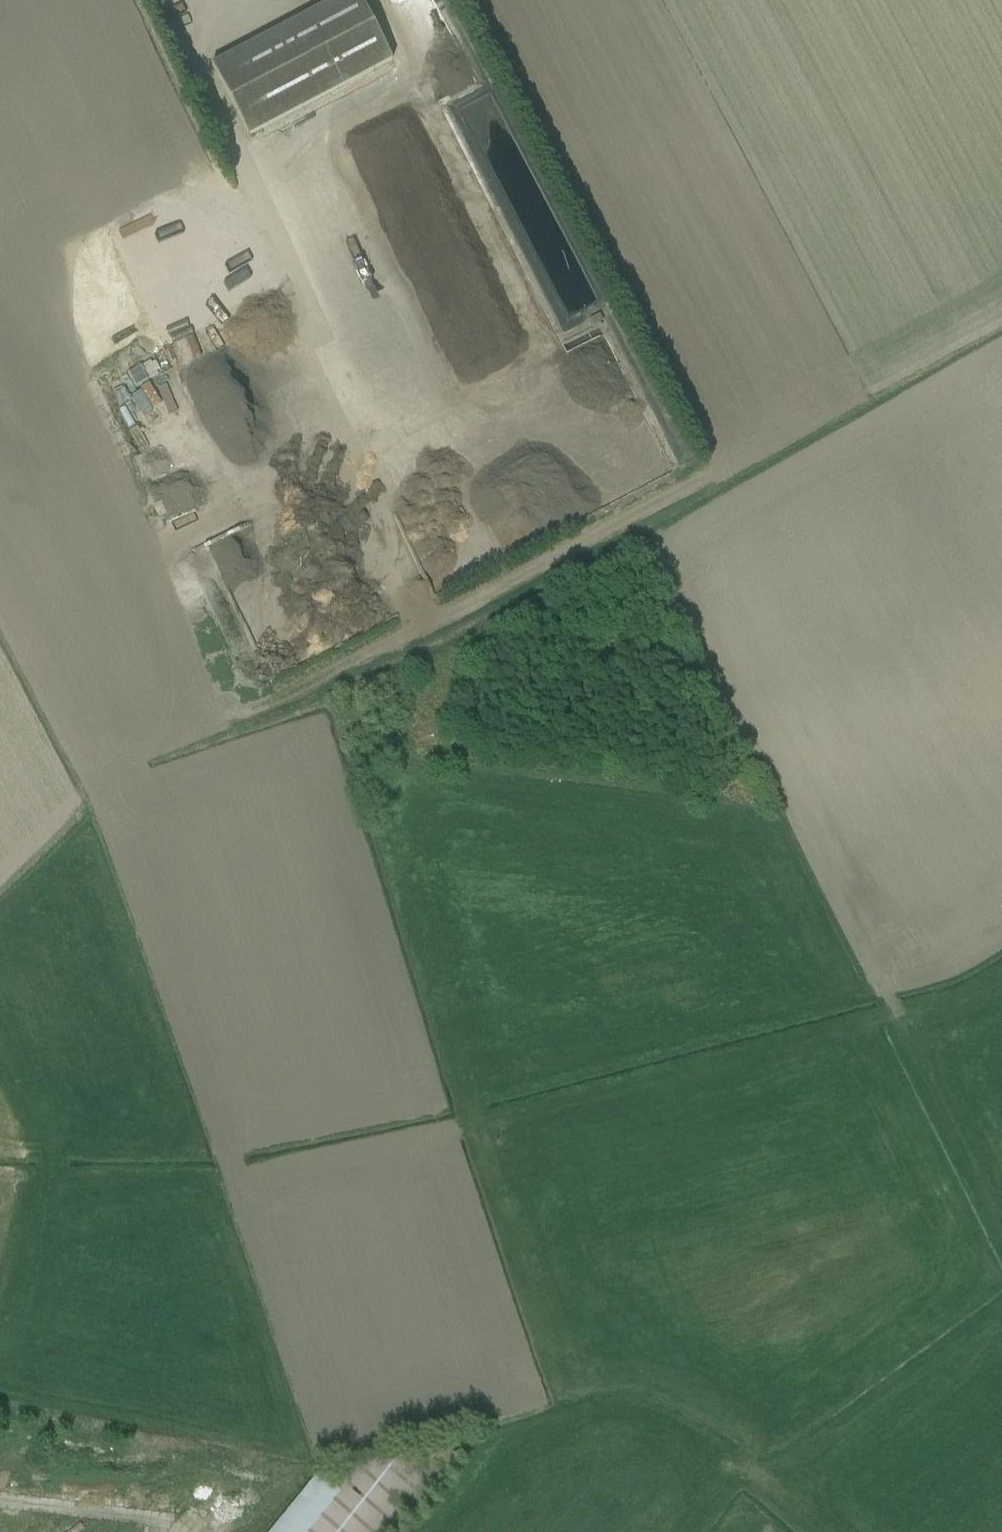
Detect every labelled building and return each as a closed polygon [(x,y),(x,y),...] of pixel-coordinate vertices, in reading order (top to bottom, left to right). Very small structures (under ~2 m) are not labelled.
[(391,61),(360,0),(326,0),(327,3),(212,64),(249,136),(391,61)] [(167,407),(147,415),(161,449),(189,438),(182,422),(175,425),(167,407)] [(461,1462),(443,1446),(317,1472),(269,1531),(406,1531),(461,1462)]
